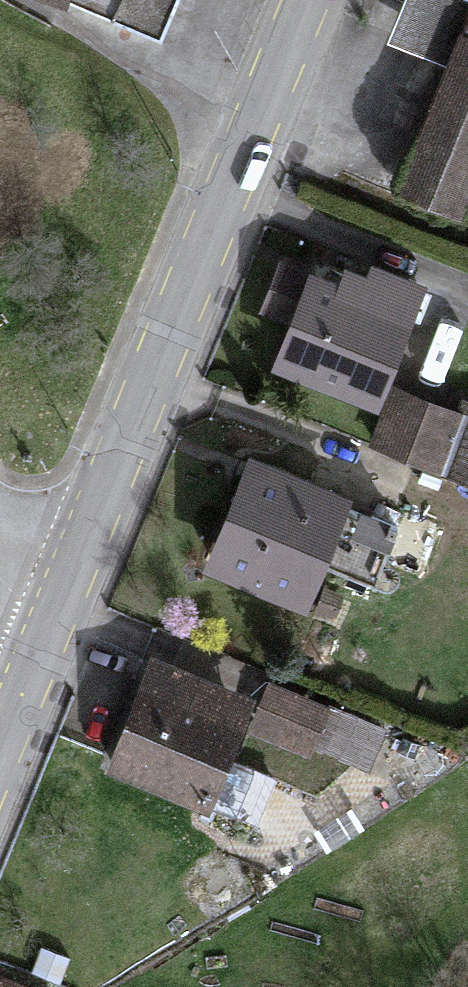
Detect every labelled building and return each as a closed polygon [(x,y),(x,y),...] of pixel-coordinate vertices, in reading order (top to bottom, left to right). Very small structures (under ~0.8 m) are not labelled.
[(161,38),(177,0),(73,0),(161,38)] [(388,35),(428,52),(449,0),(403,0),(388,35)] [(405,183),(464,207),(467,197),(467,32),(405,183)] [(322,275),(284,364),(375,402),(422,291),(361,265),(351,287),(322,275)] [(398,398),(382,437),(467,473),(467,428),(398,398)] [(256,466),(213,568),(288,599),(330,497),(256,466)] [(156,664),(117,770),(192,799),(232,692),(156,664)] [(322,711),(268,691),(256,722),(310,742),(322,711)]
